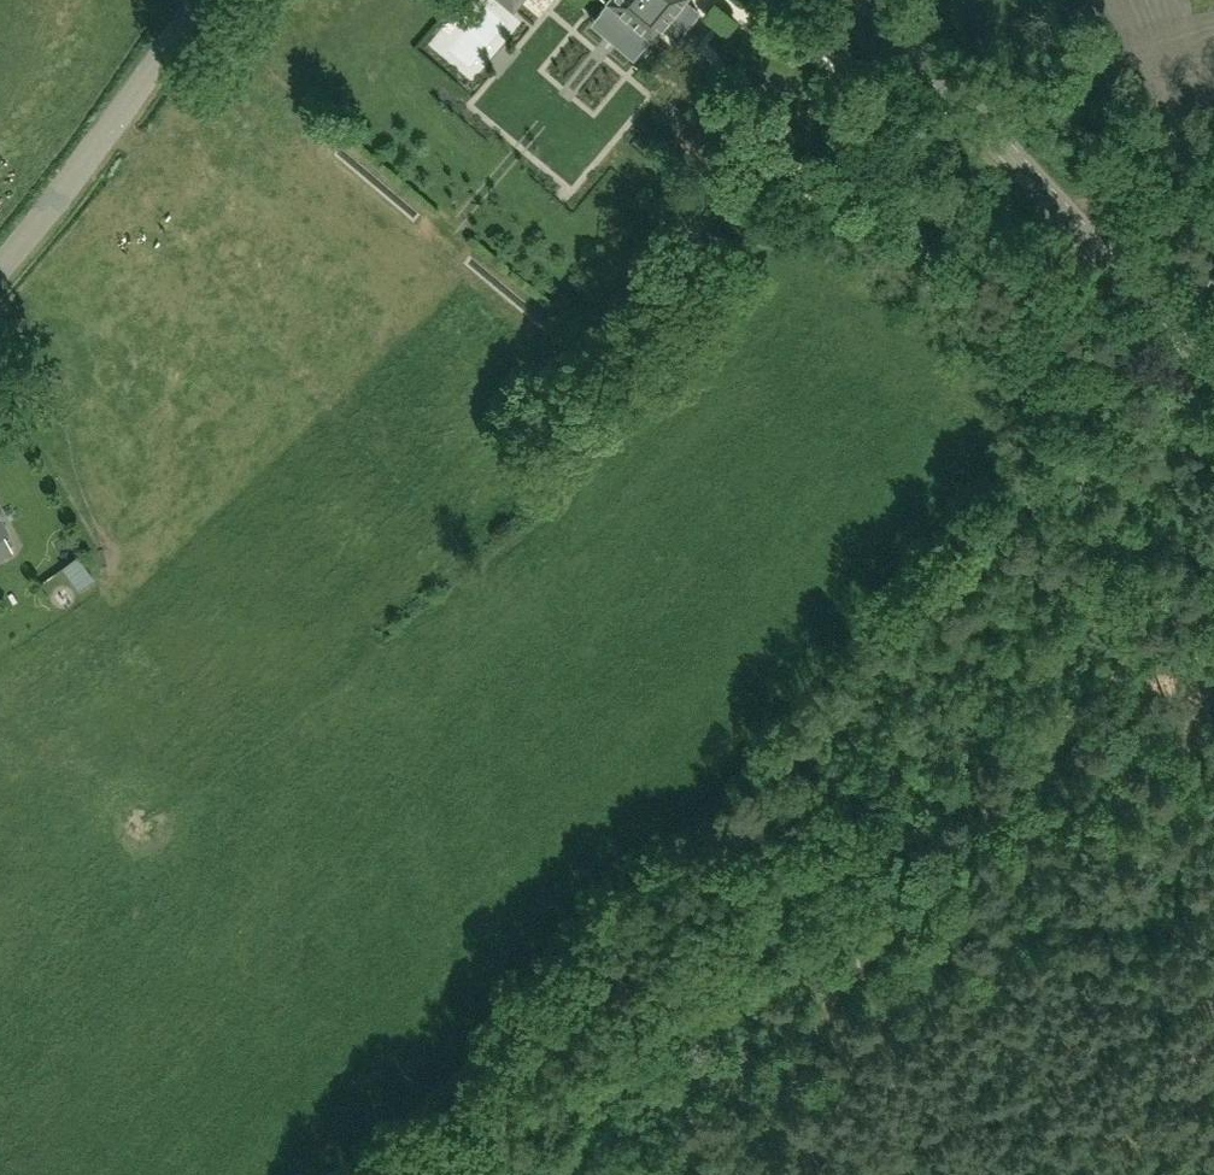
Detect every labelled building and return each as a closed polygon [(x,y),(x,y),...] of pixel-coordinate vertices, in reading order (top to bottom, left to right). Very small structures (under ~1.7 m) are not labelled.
[(652,39),(666,23),(681,36),(701,12),(686,0),(687,0),(606,0),(652,39)] [(10,533),(2,519),(5,518),(0,509),(0,538),(10,533)]
